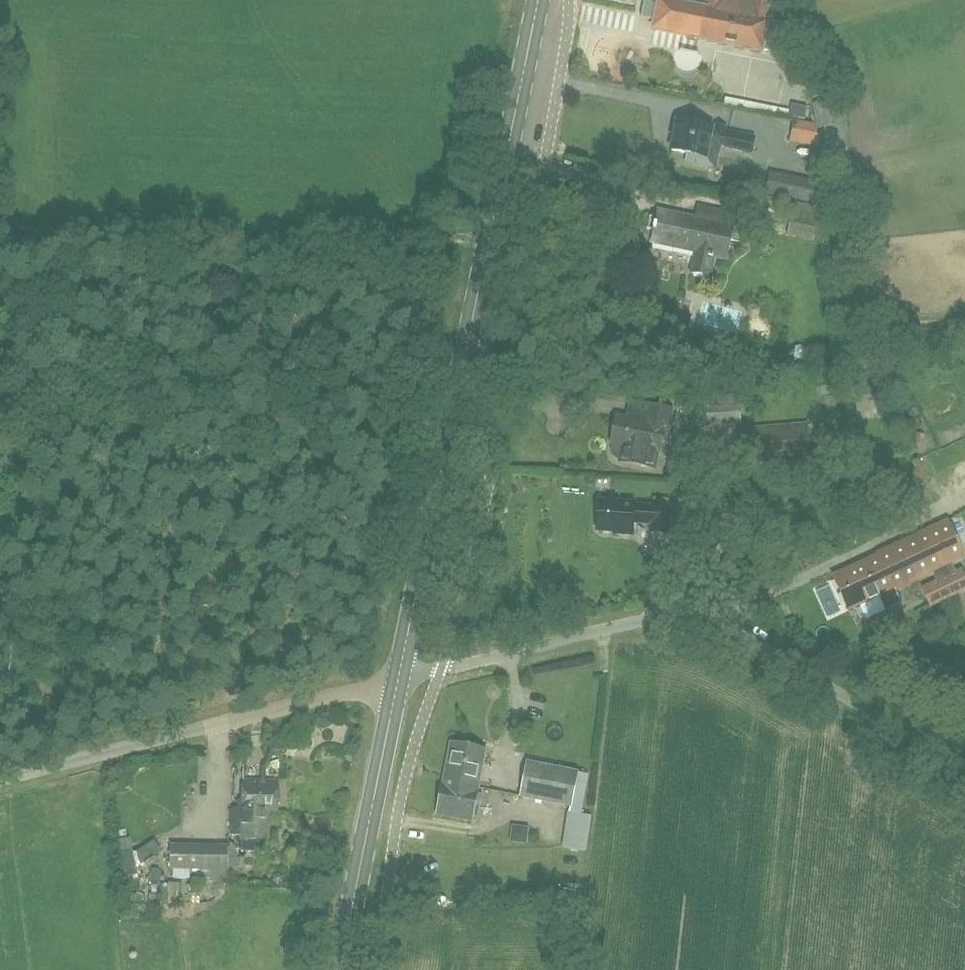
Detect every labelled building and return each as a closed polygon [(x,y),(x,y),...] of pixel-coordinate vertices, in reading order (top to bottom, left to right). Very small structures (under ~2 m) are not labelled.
[(762,50),(763,48),(791,54),(792,41),(789,24),(778,22),(783,0),(782,0),(649,0),(648,0),(643,0),(640,17),(654,19),(652,28),(762,50)] [(674,87),(730,94),(730,88),(762,92),(762,95),(782,98),(786,67),(740,61),(741,51),(705,47),(705,54),(678,51),(674,87)] [(806,107),(791,104),(789,115),(804,119),(806,107)] [(814,122),(794,119),(790,141),(821,146),(814,122)] [(754,135),(728,129),(728,126),(715,124),(714,127),(712,127),(678,120),(672,149),(688,152),(686,161),(707,165),(710,166),(715,162),(715,158),(716,158),(716,156),(718,157),(721,144),(725,145),(751,151),(754,135)] [(831,182),(783,173),(770,170),(765,193),(778,195),(827,205),(831,182)] [(812,239),(819,205),(792,200),(786,234),(812,239)] [(730,225),(733,213),(696,205),(694,217),(657,209),(651,241),(696,250),(692,271),(710,275),(714,256),(725,258),(732,226),(730,225)] [(700,426),(741,422),(738,394),(698,398),(700,426)] [(668,425),(672,407),(648,402),(645,420),(615,414),(609,441),(611,442),(610,446),(611,450),(612,454),(615,457),(619,459),(619,460),(654,467),(658,451),(659,451),(664,424),(668,425)] [(742,452),(808,447),(806,422),(740,428),(742,452)] [(650,504),(635,503),(635,502),(600,500),(598,529),(614,530),(614,533),(633,534),(634,522),(651,523),(650,531),(668,532),(670,504),(650,503),(650,504)] [(945,567),(964,558),(964,555),(948,519),(876,553),(877,556),(833,577),(848,608),(863,600),(865,604),(879,597),(886,610),(901,603),(896,591),(935,572),(939,581),(923,588),(931,606),(964,590),(964,576),(962,570),(950,576),(945,567)] [(444,780),(477,787),(485,748),(452,741),(444,780)] [(577,772),(528,762),(521,795),(568,805),(570,805),(571,804),(577,772)] [(242,813),(268,814),(278,814),(278,802),(280,802),(280,789),(278,789),(279,780),(242,779),(242,806),(233,806),(230,809),(230,813),(242,813)] [(477,787),(444,780),(443,779),(436,813),(472,820),(473,815),(477,816),(479,805),(475,804),(478,787),(477,787)] [(587,850),(592,814),(591,813),(588,813),(568,810),(562,846),(564,846),(575,848),(580,849),(587,850)] [(268,841),(268,814),(242,813),(230,813),(229,833),(241,833),(241,840),(242,840),(242,849),(262,850),(266,847),(266,841),(268,841)] [(227,878),(227,869),(228,844),(171,843),(170,868),(211,869),(211,879),(197,879),(197,885),(207,885),(207,888),(214,888),(214,882),(222,882),(222,878),(227,878)]
